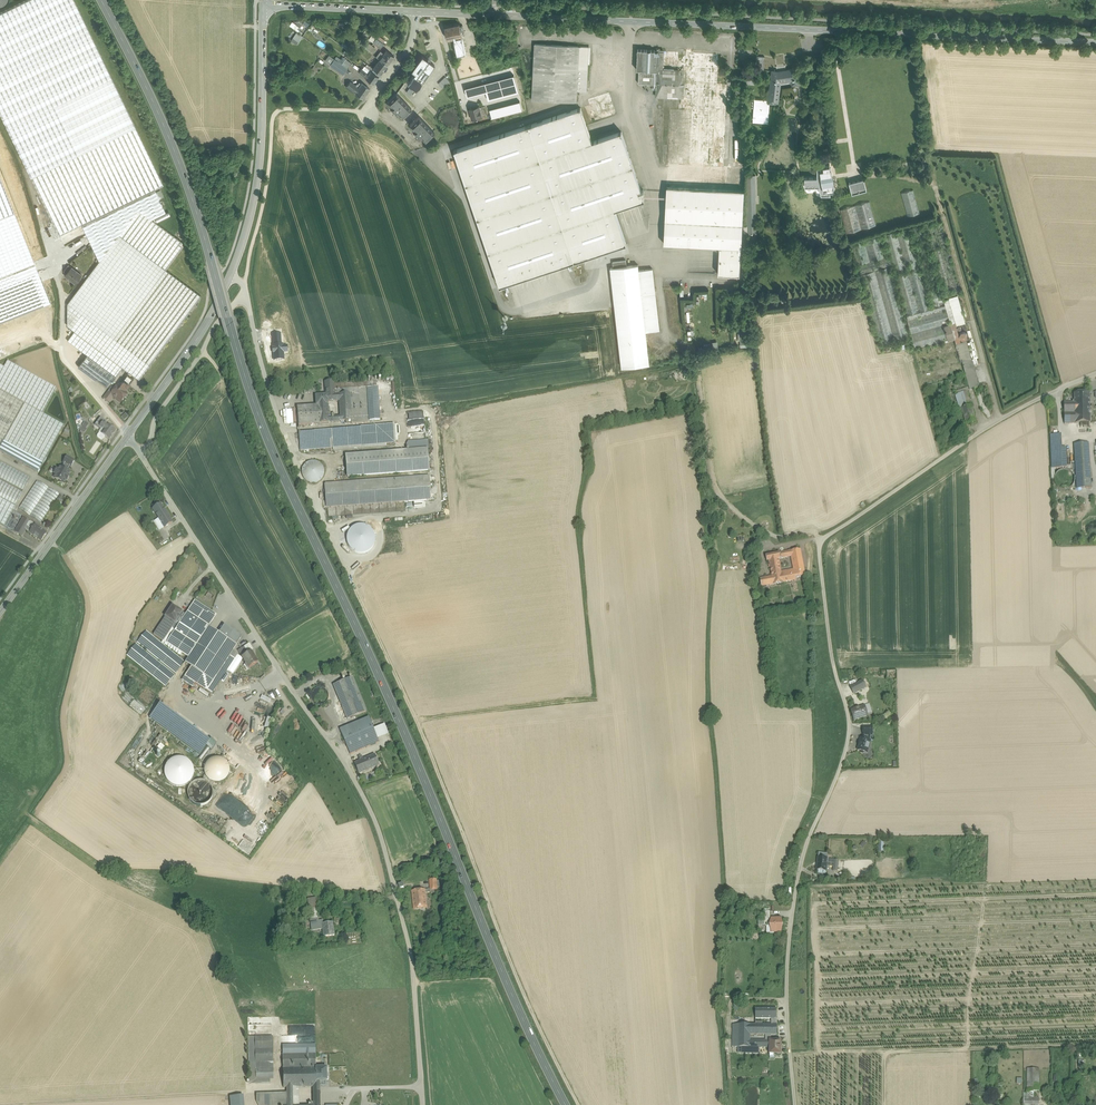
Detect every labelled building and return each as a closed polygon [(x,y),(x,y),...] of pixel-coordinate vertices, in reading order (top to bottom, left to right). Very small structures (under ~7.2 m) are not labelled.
[(135,127),(73,0),(27,0),(0,13),(0,113),(31,177),(135,127)] [(459,23),(445,27),(448,39),(454,38),(462,36),(459,23)] [(297,33),(291,40),(297,45),(303,38),(297,33)] [(462,36),(454,38),(455,40),(454,40),(457,55),(466,53),(463,39),(462,39),(462,36)] [(384,43),(376,38),(373,42),(381,47),(384,43)] [(365,48),(372,53),(377,48),(369,42),(365,48)] [(588,47),(535,44),(532,100),(576,102),(577,91),(586,92),(588,47)] [(655,50),(638,49),(637,70),(639,70),(657,71),(658,62),(658,51),(655,51),(655,50)] [(719,54),(691,52),(691,50),(686,49),(686,52),(658,51),(658,62),(665,62),(665,56),(675,57),(674,65),(718,68),(719,54)] [(394,56),(386,50),(379,59),(387,65),(394,56)] [(330,65),(334,60),(328,55),(324,61),(330,65)] [(422,56),(411,70),(415,73),(413,75),(421,81),(423,79),(424,79),(434,65),(422,56)] [(718,68),(674,65),(675,57),(665,56),(665,62),(658,62),(657,71),(657,84),(656,96),(679,97),(679,108),(692,109),(689,162),(713,163),(713,162),(714,158),(719,158),(720,147),(714,146),(715,138),(725,138),(727,84),(717,84),(718,68)] [(765,56),(756,56),(755,69),(764,70),(765,56)] [(351,63),(346,59),(342,64),(347,68),(351,63)] [(387,65),(379,59),(373,68),(381,74),(387,65)] [(341,65),(334,60),(330,65),(337,70),(341,65)] [(783,65),(782,63),(776,64),(777,71),(772,71),(770,89),(769,102),(778,103),(780,80),(797,78),(797,75),(796,68),(793,69),(786,70),(785,65),(783,65)] [(367,64),(363,69),(361,68),(358,72),(365,77),(373,83),(379,76),(371,70),(372,68),(367,64)] [(347,69),(341,65),(337,70),(343,74),(347,69)] [(373,68),(372,68),(371,70),(379,76),(381,74),(373,68)] [(657,71),(639,70),(638,83),(657,84),(657,71)] [(421,81),(413,75),(407,83),(416,90),(422,82),(421,81)] [(514,75),(483,83),(486,92),(488,101),(518,93),(514,75)] [(355,85),(350,81),(347,86),(352,90),(355,85)] [(370,89),(362,83),(360,86),(357,84),(356,85),(355,85),(352,90),(355,92),(363,98),(370,89)] [(483,83),(465,88),(467,97),(486,92),(483,83)] [(766,99),(755,99),(754,110),(753,121),(768,122),(769,102),(770,89),(768,89),(766,99)] [(609,92),(588,99),(595,121),(617,114),(609,92)] [(411,109),(396,93),(387,101),(391,106),(390,107),(397,115),(398,113),(402,117),(411,109)] [(520,102),(490,109),(492,118),(522,110),(520,102)] [(479,106),(469,109),(472,119),(482,117),(479,106)] [(581,108),(529,125),(540,159),(592,141),(581,108)] [(434,132),(419,116),(410,125),(414,129),(412,131),(420,138),(421,137),(425,141),(434,132)] [(592,141),(540,159),(529,125),(454,150),(500,286),(626,243),(615,209),(644,199),(621,131),(592,141)] [(82,224),(99,260),(119,235),(138,209),(151,219),(165,212),(154,189),(163,185),(135,127),(31,177),(59,235),(82,224)] [(826,168),(825,161),(817,161),(817,177),(805,177),(805,186),(819,186),(821,194),(830,194),(829,187),(834,186),(831,167),(826,168)] [(713,163),(689,162),(689,164),(668,163),(664,243),(719,246),(718,274),(739,275),(741,247),(745,166),(745,167),(723,166),(724,162),(713,162),(713,163)] [(863,179),(849,183),(852,194),(866,190),(863,179)] [(160,188),(156,190),(159,197),(164,195),(160,188)] [(846,232),(876,225),(870,202),(841,209),(846,232)] [(151,219),(138,209),(119,235),(165,270),(183,246),(182,242),(151,219)] [(941,219),(924,224),(930,247),(929,247),(923,224),(911,227),(917,251),(916,251),(909,228),(883,235),(894,274),(896,274),(915,347),(926,387),(965,376),(968,387),(969,391),(980,388),(966,340),(961,341),(956,325),(949,299),(948,298),(961,294),(941,219)] [(165,270),(119,235),(99,260),(67,303),(67,325),(75,331),(67,340),(87,355),(78,367),(107,388),(118,373),(122,368),(123,367),(139,379),(201,296),(165,270)] [(879,236),(849,244),(855,266),(858,265),(885,257),(879,236)] [(885,257),(858,265),(880,345),(909,336),(887,257),(885,257)] [(613,267),(610,268),(622,367),(649,364),(646,331),(659,330),(652,269),(639,270),(638,265),(627,266),(613,267)] [(81,275),(71,267),(66,273),(65,275),(75,283),(81,275)] [(958,297),(949,299),(956,325),(965,322),(958,297)] [(965,322),(956,325),(961,341),(966,340),(969,339),(965,322)] [(8,361),(4,367),(0,365),(0,448),(4,441),(35,459),(43,463),(64,425),(43,413),(57,388),(8,361)] [(130,374),(122,368),(118,373),(125,377),(126,378),(130,374)] [(122,380),(118,386),(116,386),(115,387),(115,389),(114,391),(111,388),(103,399),(109,403),(114,398),(121,403),(124,398),(126,398),(127,396),(127,394),(125,393),(131,386),(129,385),(122,380)] [(333,381),(325,382),(326,395),(315,396),(316,405),(328,404),(328,402),(335,401),(333,384),(333,381)] [(358,383),(333,384),(335,401),(339,401),(340,416),(340,422),(351,421),(351,423),(368,422),(366,388),(359,388),(358,383)] [(315,385),(303,386),(304,393),(315,393),(315,385)] [(968,387),(954,392),(960,410),(962,409),(970,406),(970,407),(972,406),(967,391),(969,391),(968,387)] [(380,388),(368,388),(371,421),(382,420),(380,388)] [(1089,392),(1074,393),(1074,402),(1074,424),(1090,423),(1089,392)] [(1074,402),(1064,403),(1064,424),(1074,424),(1074,402)] [(316,405),(315,405),(297,407),(298,425),(340,422),(340,416),(329,417),(328,404),(316,405)] [(970,406),(962,409),(966,424),(975,421),(970,407),(970,406)] [(116,431),(105,423),(106,422),(100,418),(95,425),(100,429),(101,428),(104,431),(101,434),(109,440),(116,431)] [(394,424),(383,425),(384,443),(395,443),(394,424)] [(963,424),(956,426),(958,435),(966,432),(963,424)] [(383,425),(299,432),(300,450),(332,448),(384,443),(383,425)] [(1061,434),(1050,435),(1052,468),(1062,468),(1061,434)] [(4,441),(0,448),(0,451),(30,468),(35,459),(4,441)] [(1088,443),(1074,444),(1077,488),(1091,488),(1088,443)] [(426,449),(346,455),(348,477),(428,471),(426,449)] [(74,461),(67,457),(63,463),(70,467),(71,467),(74,461)] [(35,459),(30,468),(38,472),(43,463),(35,459)] [(323,476),(324,472),(323,467),(321,464),(317,461),(313,460),(309,461),(305,464),(302,467),(302,472),(303,476),(305,480),(309,482),(313,483),(317,482),(321,480),(323,476)] [(0,461),(0,497),(15,506),(30,477),(0,461)] [(64,464),(61,468),(60,467),(58,471),(57,470),(54,474),(56,475),(54,478),(59,481),(60,482),(61,483),(63,483),(64,484),(66,481),(67,481),(69,477),(68,476),(70,473),(68,472),(70,467),(64,464)] [(428,477),(325,484),(327,507),(430,499),(428,477)] [(60,494),(37,481),(18,509),(40,524),(60,494)] [(0,499),(0,524),(4,526),(15,507),(0,499)] [(172,523),(161,504),(152,509),(159,519),(161,523),(164,527),(164,528),(172,523)] [(22,515),(15,512),(11,517),(19,521),(22,515)] [(19,521),(11,517),(6,527),(13,531),(19,521)] [(24,518),(15,533),(22,537),(26,530),(24,529),(29,522),(24,518)] [(159,519),(154,522),(159,530),(161,529),(164,527),(161,523),(159,519)] [(168,539),(161,529),(159,530),(154,522),(153,521),(149,523),(161,543),(168,539)] [(35,525),(31,522),(29,522),(24,529),(26,530),(29,533),(41,542),(47,533),(35,525)] [(800,549),(766,556),(767,562),(769,561),(772,576),(782,574),(779,559),(781,559),(791,557),(796,580),(796,578),(806,576),(800,549)] [(772,576),(760,579),(761,587),(792,581),(791,577),(792,577),(792,576),(792,575),(791,575),(791,573),(782,574),(772,576)] [(209,592),(205,596),(210,600),(214,596),(209,592)] [(217,615),(194,600),(185,614),(178,625),(175,623),(163,641),(182,653),(189,658),(185,663),(191,667),(185,676),(195,682),(207,690),(230,655),(237,645),(209,627),(217,615)] [(185,614),(172,606),(165,617),(175,623),(178,625),(185,614)] [(175,623),(165,617),(153,634),(163,641),(175,623)] [(185,662),(146,631),(137,642),(176,674),(185,662)] [(163,641),(162,643),(180,655),(182,653),(163,641)] [(250,643),(244,647),(248,653),(251,652),(254,650),(250,643)] [(175,675),(136,644),(127,655),(166,686),(175,675)] [(244,647),(238,651),(242,657),(248,653),(244,647)] [(242,657),(249,668),(258,663),(251,652),(248,653),(242,657)] [(230,655),(207,690),(212,693),(235,658),(230,655)] [(195,682),(185,676),(181,682),(191,688),(195,682)] [(353,677),(333,685),(347,719),(366,711),(353,677)] [(862,681),(851,687),(854,694),(866,688),(862,681)] [(328,699),(328,696),(328,692),(326,690),(323,688),(320,687),(316,688),(314,690),(312,693),(311,696),(312,699),(314,702),(317,704),(320,704),(323,704),(326,702),(328,699)] [(162,705),(152,718),(202,757),(212,743),(162,705)] [(864,706),(851,710),(854,720),(867,715),(864,706)] [(334,726),(321,708),(315,712),(328,730),(334,726)] [(369,717),(339,729),(350,754),(379,742),(377,737),(374,731),(369,717)] [(386,726),(374,731),(377,737),(389,733),(386,726)] [(870,735),(864,735),(863,739),(861,739),(857,750),(860,751),(861,753),(863,753),(865,752),(867,753),(870,741),(869,741),(870,735)] [(374,754),(363,759),(362,756),(360,756),(360,755),(358,756),(360,760),(354,763),(358,774),(379,765),(374,754)] [(173,787),(179,788),(185,788),(190,785),(194,781),(195,775),(195,769),(192,764),(187,760),(182,759),(176,759),(171,762),(168,766),(166,771),(166,777),(169,783),(173,787)] [(213,782),(217,784),(222,784),(227,782),(230,778),(232,773),(232,769),(229,764),(226,761),(221,759),(216,760),(212,762),(209,766),(207,770),(207,775),(209,779),(213,782)] [(189,790),(189,796),(191,800),(194,803),(197,806),(202,807),(206,806),(210,805),(214,801),(216,797),(216,791),(214,785),(209,781),(203,780),(197,781),(192,784),(189,790)] [(229,825),(223,836),(227,838),(234,828),(229,825)] [(828,854),(819,853),(818,858),(817,870),(826,871),(826,866),(827,863),(828,863),(829,859),(827,859),(828,854)] [(425,890),(412,891),(414,909),(427,908),(425,890)] [(317,897),(309,898),(312,930),(318,929),(318,924),(317,919),(316,908),(318,907),(317,897)] [(770,911),(764,911),(764,926),(770,925),(772,919),(770,919),(770,911)] [(780,919),(776,920),(775,919),(772,919),(770,925),(767,926),(767,933),(774,933),(774,932),(781,932),(782,925),(780,919)] [(322,924),(318,924),(318,929),(322,929),(323,937),(335,935),(333,922),(322,924)] [(776,1009),(756,1009),(755,1019),(772,1019),(777,1019),(776,1009)] [(750,1024),(739,1024),(738,1047),(750,1047),(750,1040),(750,1035),(750,1024)] [(772,1025),(750,1024),(750,1035),(777,1035),(777,1025),(772,1025)] [(287,1035),(315,1035),(315,1027),(287,1027),(287,1035)] [(273,1036),(248,1037),(249,1084),(270,1083),(270,1079),(274,1079),(273,1036)] [(770,1041),(750,1040),(750,1047),(759,1048),(760,1048),(768,1048),(768,1051),(769,1051),(770,1041)] [(781,1041),(770,1041),(769,1051),(769,1055),(781,1055),(781,1041)] [(315,1044),(282,1045),(283,1054),(303,1054),(316,1054),(315,1044)] [(283,1068),(303,1068),(303,1054),(283,1054),(283,1068)] [(316,1067),(316,1054),(303,1054),(303,1068),(313,1067),(316,1067)] [(303,1068),(283,1068),(283,1087),(287,1087),(292,1087),(313,1087),(313,1085),(313,1067),(303,1068)] [(316,1067),(313,1067),(313,1085),(313,1087),(313,1089),(313,1092),(320,1091),(320,1089),(320,1081),(327,1080),(326,1067),(316,1067)] [(1039,1069),(1027,1068),(1027,1097),(1034,1098),(1034,1091),(1039,1091),(1039,1069)] [(293,1090),(292,1087),(287,1087),(287,1090),(287,1093),(287,1100),(279,1101),(279,1104),(293,1104),(293,1090)] [(256,1094),(256,1101),(259,1101),(260,1104),(279,1104),(279,1101),(287,1100),(287,1093),(256,1094)] [(230,1097),(231,1104),(244,1104),(243,1096),(230,1097)]
